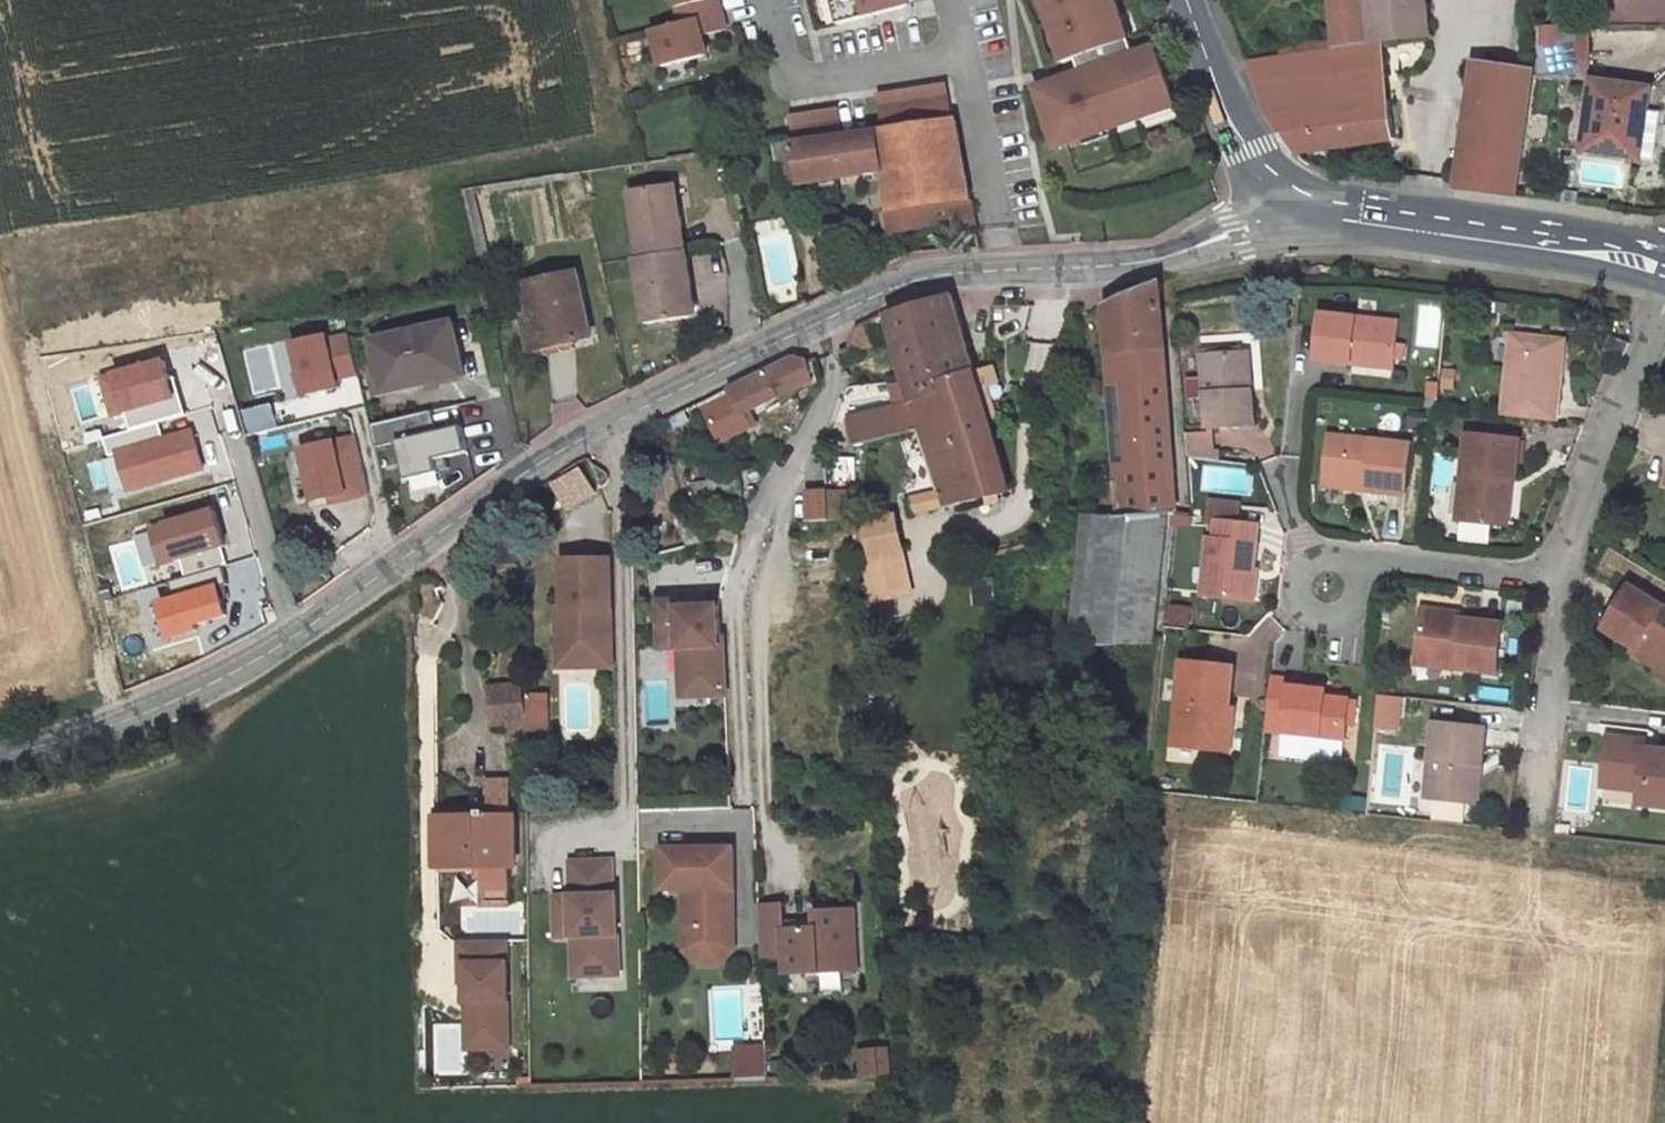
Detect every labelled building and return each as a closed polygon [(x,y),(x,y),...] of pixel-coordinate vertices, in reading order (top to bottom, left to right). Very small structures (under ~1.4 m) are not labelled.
[(683,24),(658,30),(667,66),(711,55),(706,35),(727,30),(719,0),(677,0),(683,24)] [(840,25),(907,8),(905,0),(833,0),(840,25)] [(1048,3),(1043,5),(1055,39),(1059,38),(1068,62),(1078,59),(1081,66),(1083,73),(1041,88),(1052,119),(1049,119),(1059,147),(1177,106),(1157,49),(1136,56),(1131,40),(1127,42),(1119,19),(1123,17),(1117,0),(1046,0),(1048,3)] [(1395,139),(1390,102),(1385,103),(1377,44),(1366,46),(1361,0),(1331,0),(1336,51),(1249,65),(1270,116),(1297,155),(1395,139)] [(1537,27),(1538,77),(1590,76),(1590,27),(1537,27)] [(1514,69),(1474,64),(1456,189),(1514,196),(1533,59),(1516,57),(1514,69)] [(1645,111),(1648,90),(1594,81),(1584,148),(1653,159),(1659,113),(1645,111)] [(951,116),(946,87),(881,97),(885,126),(951,116)] [(842,132),(839,111),(793,118),(796,139),(797,139),(842,132)] [(888,209),(968,196),(956,121),(876,133),(882,172),(888,209)] [(882,172),(876,133),(797,145),(797,139),(796,139),(774,143),(779,172),(789,170),(792,186),(882,172)] [(789,170),(779,172),(782,188),(792,186),(789,170)] [(670,186),(630,192),(640,258),(685,252),(680,219),(675,220),(670,186)] [(968,196),(888,209),(892,233),(948,223),(950,233),(973,229),(968,196)] [(646,327),(689,319),(684,289),(690,288),(685,252),(640,258),(636,259),(646,327)] [(590,337),(576,274),(527,286),(534,322),(540,349),(571,342),(590,337)] [(1115,482),(1102,484),(1105,515),(1167,513),(1176,512),(1177,513),(1159,284),(1106,306),(1110,353),(1121,353),(1128,464),(1115,480),(1115,482)] [(952,295),(888,314),(907,382),(913,403),(917,402),(944,490),(911,497),(916,513),(975,500),(996,495),(1010,492),(988,418),(979,387),(974,370),(952,295)] [(1351,358),(1394,362),(1398,323),(1320,315),(1315,360),(1350,364),(1351,358)] [(850,342),(873,335),(868,321),(858,326),(850,342)] [(573,350),(571,342),(540,349),(534,322),(525,324),(532,360),(573,350)] [(463,375),(452,323),(374,340),(386,392),(463,375)] [(356,378),(350,330),(292,337),(299,395),(342,390),(340,380),(356,378)] [(1495,334),(1495,365),(1507,365),(1507,334),(1495,334)] [(135,392),(180,383),(173,336),(125,344),(127,351),(134,387),(135,392)] [(1513,338),(1505,417),(1559,423),(1564,375),(1556,374),(1559,343),(1513,338)] [(1615,357),(1621,341),(1613,338),(1606,354),(1615,357)] [(1624,361),(1630,345),(1621,341),(1615,357),(1624,361)] [(1559,343),(1556,374),(1564,375),(1567,343),(1559,343)] [(1243,350),(1246,389),(1252,388),(1249,349),(1243,350)] [(1255,424),(1252,388),(1246,389),(1243,350),(1203,353),(1208,428),(1255,424)] [(127,351),(105,355),(112,391),(134,387),(127,351)] [(715,397),(727,421),(777,397),(813,380),(807,362),(794,358),(715,397)] [(1350,364),(1393,369),(1394,362),(1351,358),(1350,364)] [(777,397),(782,406),(797,399),(795,395),(818,384),(819,381),(813,360),(807,362),(813,380),(777,397)] [(987,385),(997,383),(992,364),(974,370),(979,387),(987,385)] [(996,416),(987,385),(979,387),(988,418),(996,416)] [(856,447),(913,430),(906,405),(899,407),(898,404),(848,419),(856,447)] [(206,469),(188,412),(134,429),(160,510),(205,496),(197,471),(206,469)] [(436,457),(468,450),(462,425),(398,439),(412,500),(444,493),(436,457)] [(1213,449),(1215,431),(1185,428),(1187,454),(1217,458),(1218,449),(1213,449)] [(296,446),(312,507),(370,493),(354,431),(296,446)] [(1324,480),(1366,484),(1366,489),(1404,494),(1411,446),(1329,436),(1324,480)] [(1469,438),(1460,522),(1501,526),(1506,483),(1514,484),(1517,484),(1522,443),(1469,438)] [(206,469),(197,471),(205,496),(214,493),(206,469)] [(696,499),(709,498),(709,494),(741,491),(740,476),(707,479),(707,481),(695,482),(696,499)] [(1509,527),(1514,484),(1506,483),(1501,526),(1509,527)] [(863,488),(829,491),(830,520),(852,519),(857,519),(863,488)] [(829,491),(806,493),(807,521),(830,520),(829,491)] [(998,502),(996,495),(975,500),(976,507),(998,502)] [(1238,518),(1240,499),(1211,497),(1208,535),(1215,536),(1217,516),(1238,518)] [(1153,640),(1167,513),(1105,515),(1101,515),(1080,641),(1153,640)] [(1208,535),(1203,592),(1251,597),(1258,520),(1238,518),(1217,516),(1215,536),(1208,535)] [(904,550),(897,517),(865,524),(872,557),(904,550)] [(865,524),(856,526),(855,533),(857,560),(867,558),(872,557),(865,524)] [(867,558),(876,601),(913,593),(904,550),(872,557),(867,558)] [(613,559),(564,560),(565,609),(559,609),(560,632),(574,632),(574,659),(614,659),(613,559)] [(1630,589),(1604,631),(1634,650),(1637,652),(1642,644),(1664,658),(1664,609),(1630,589)] [(659,602),(661,650),(680,649),(680,652),(693,663),(695,697),(728,695),(726,658),(722,654),(719,606),(679,608),(679,601),(659,602)] [(1418,651),(1457,655),(1456,661),(1498,666),(1503,619),(1461,615),(1451,614),(1451,606),(1423,603),(1418,651)] [(1461,615),(1462,607),(1451,606),(1451,614),(1461,615)] [(574,632),(560,632),(560,668),(614,667),(614,659),(574,659),(574,632)] [(1664,675),(1664,658),(1642,644),(1637,652),(1634,650),(1632,655),(1664,675)] [(1418,658),(1456,661),(1457,655),(1418,651),(1418,658)] [(693,663),(680,652),(683,697),(695,697),(693,663)] [(1231,661),(1181,657),(1174,739),(1230,745),(1233,704),(1227,703),(1231,661)] [(1233,704),(1237,661),(1231,661),(1227,703),(1233,704)] [(1266,727),(1348,736),(1350,720),(1352,695),(1310,691),(1310,687),(1291,684),(1292,677),(1272,675),(1266,727)] [(1311,679),(1292,677),(1291,684),(1310,687),(1311,679)] [(541,716),(540,693),(526,693),(526,716),(541,716)] [(1352,695),(1350,720),(1358,720),(1360,696),(1352,695)] [(1406,697),(1383,695),(1379,730),(1402,732),(1406,697)] [(1435,718),(1426,794),(1472,798),(1476,762),(1482,763),(1486,723),(1435,718)] [(1664,802),(1664,750),(1638,747),(1639,738),(1610,735),(1604,783),(1642,787),(1640,800),(1664,802)] [(488,817),(508,817),(508,781),(488,781),(488,802),(488,817)] [(1432,816),(1463,822),(1466,805),(1435,800),(1432,816)] [(438,810),(438,818),(488,817),(488,802),(476,802),(476,809),(438,810)] [(509,867),(508,817),(488,817),(438,818),(439,868),(476,868),(477,879),(486,879),(486,867),(509,867)] [(439,868),(438,818),(416,819),(417,869),(439,868)] [(1557,820),(1556,829),(1571,831),(1572,822),(1557,820)] [(736,946),(736,849),(663,849),(663,891),(685,890),(686,923),(692,922),(701,931),(701,947),(736,946)] [(612,860),(570,862),(571,896),(555,896),(557,937),(574,936),(574,944),(586,944),(587,976),(619,975),(617,895),(613,895),(612,860)] [(510,901),(509,867),(486,867),(486,879),(486,902),(510,901)] [(761,906),(762,936),(786,935),(786,929),(785,905),(761,906)] [(786,935),(762,936),(763,957),(785,956),(786,974),(858,971),(856,909),(817,911),(818,928),(786,929),(786,935)] [(692,922),(686,923),(686,951),(701,966),(722,966),(737,951),(736,946),(701,947),(701,931),(692,922)] [(507,940),(459,941),(460,983),(465,983),(466,1039),(485,1039),(486,1049),(509,1049),(507,940)] [(586,944),(574,944),(575,976),(587,976),(586,944)] [(485,1039),(466,1039),(467,1049),(486,1049),(485,1039)] [(736,1077),(767,1075),(765,1044),(734,1046),(736,1077)]
